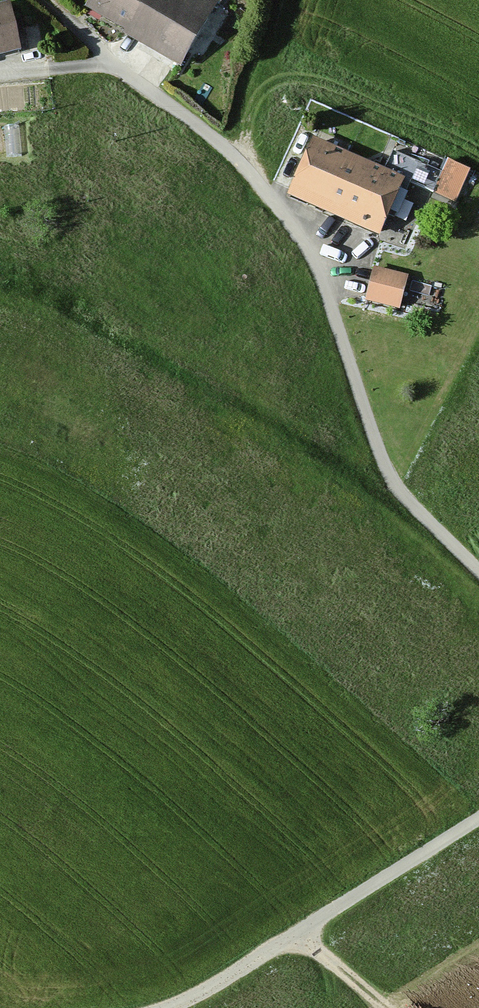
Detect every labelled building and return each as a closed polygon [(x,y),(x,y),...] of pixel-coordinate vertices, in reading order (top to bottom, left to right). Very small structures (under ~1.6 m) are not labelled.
[(22,49),(11,0),(0,3),(0,54),(22,49)] [(208,0),(95,0),(86,17),(183,71),(220,7),(208,0)] [(403,182),(316,143),(290,202),(377,241),(403,182)] [(454,203),(463,183),(393,154),(385,174),(454,203)] [(398,315),(408,281),(372,271),(363,305),(398,315)]
